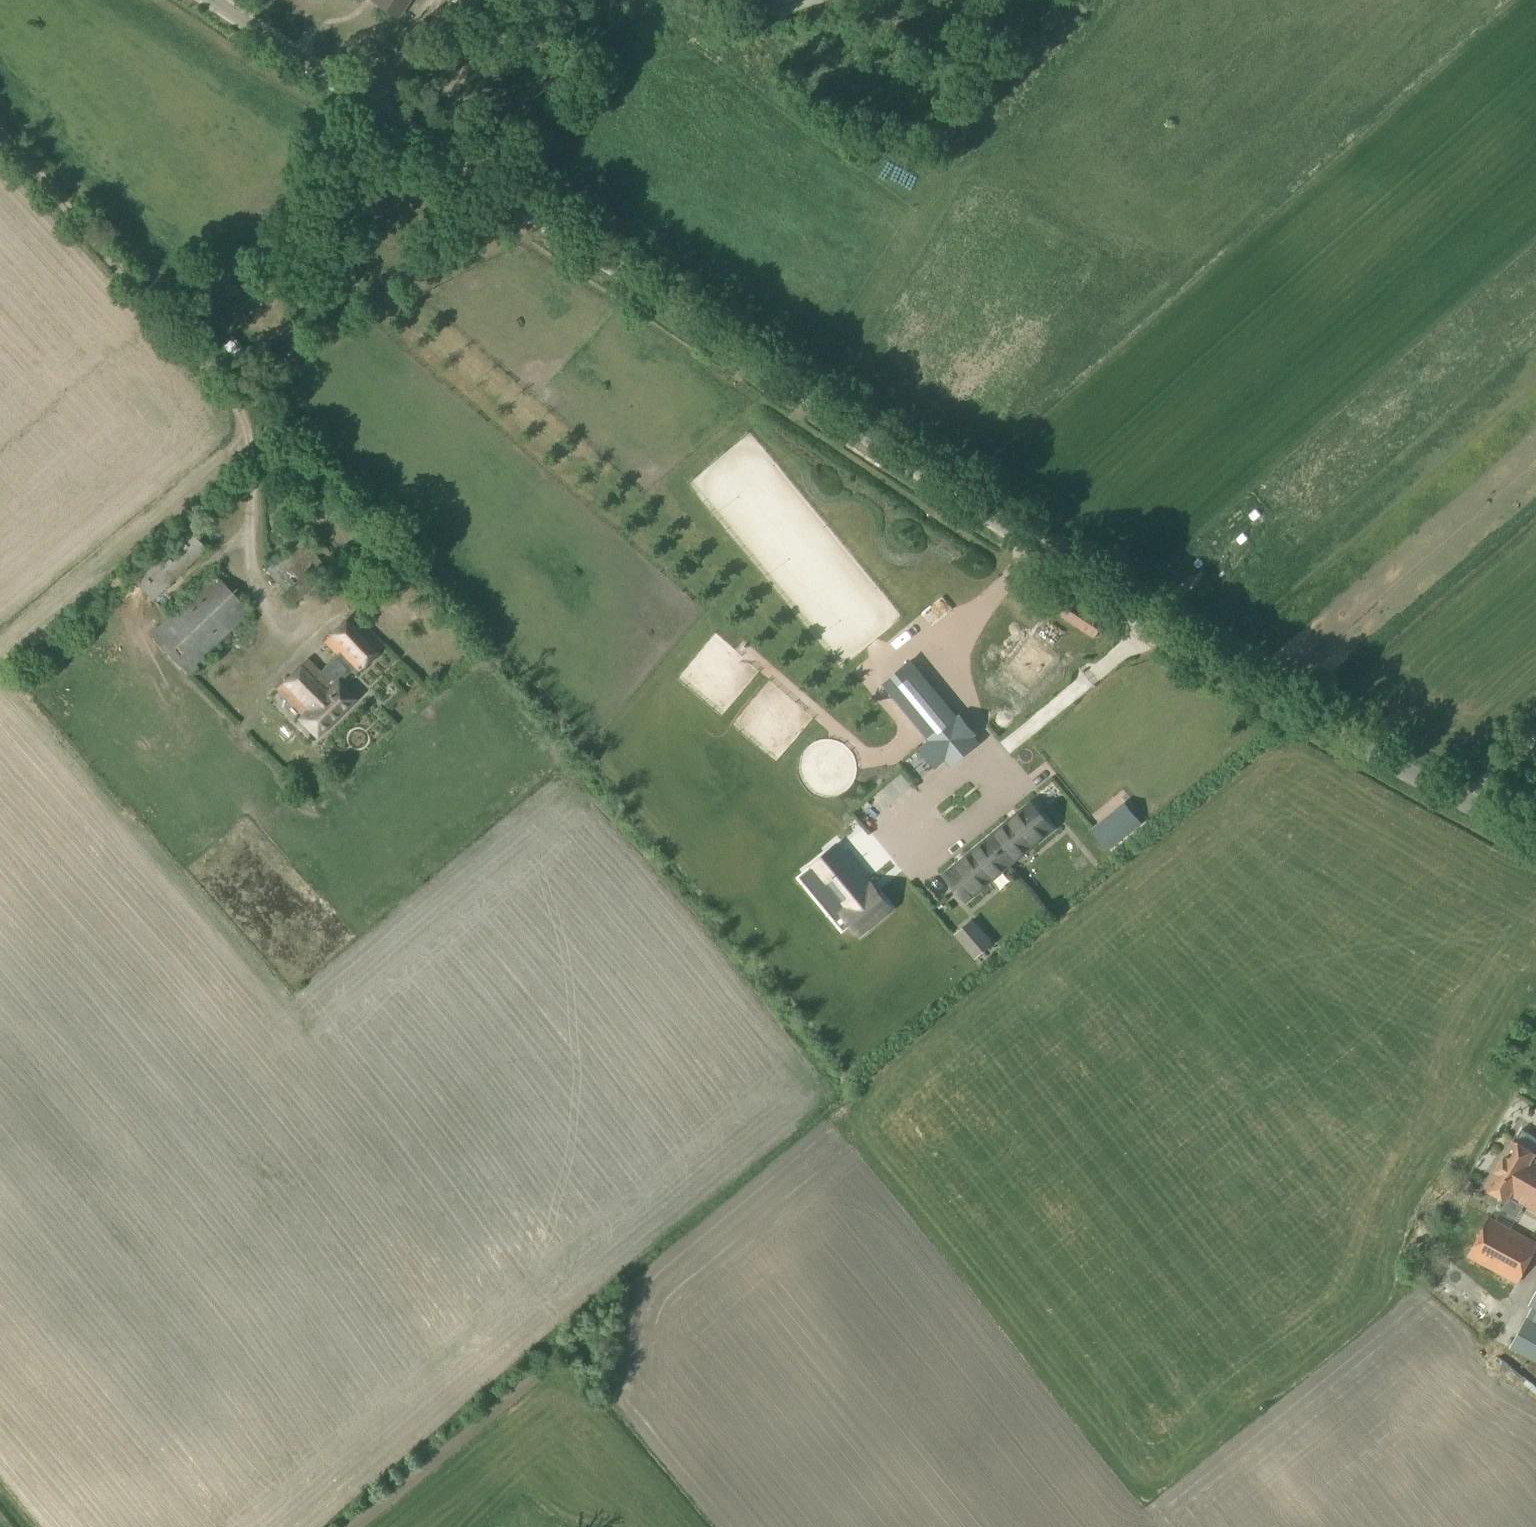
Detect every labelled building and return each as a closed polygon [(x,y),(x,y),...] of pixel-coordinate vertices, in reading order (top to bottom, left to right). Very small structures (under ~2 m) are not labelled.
[(397,17),(409,0),(373,0),(397,17)] [(264,570),(292,604),(327,578),(338,591),(359,573),(347,558),(330,572),(325,566),(335,558),(319,539),(310,548),(302,539),(264,570)] [(150,633),(187,672),(250,611),(214,573),(150,633)] [(300,718),(317,735),(355,698),(339,682),(351,669),(355,673),(384,644),(353,612),(325,641),(338,655),(325,667),(321,671),(308,658),(277,689),(303,715),(300,718)] [(962,718),(957,722),(919,676),(894,696),(932,742),(922,751),(936,768),(946,759),(948,762),(973,741),(971,739),(976,735),(962,718)] [(1124,802),(1092,830),(1109,850),(1142,822),(1124,802)] [(1016,857),(1017,857),(1052,828),(1032,804),(989,839),(1009,863),(1016,857)] [(865,924),(895,899),(881,882),(879,884),(842,837),(815,859),(830,878),(834,875),(852,897),(847,901),(865,924)] [(1002,869),(1001,869),(1009,863),(989,839),(947,874),(967,899),(1002,869)] [(993,944),(974,921),(958,934),(977,957),(993,944)] [(1487,1187),(1507,1199),(1509,1196),(1520,1177),(1530,1183),(1535,1174),(1535,1154),(1535,1153),(1534,1153),(1535,1150),(1535,1137),(1522,1128),(1514,1141),(1487,1187)] [(1535,1174),(1530,1183),(1520,1177),(1509,1196),(1535,1211),(1535,1174)] [(1535,1249),(1535,1242),(1507,1226),(1495,1220),(1490,1217),(1468,1255),(1518,1282),(1535,1249)] [(1528,1306),(1532,1308),(1509,1348),(1535,1362),(1535,1292),(1528,1306)]
